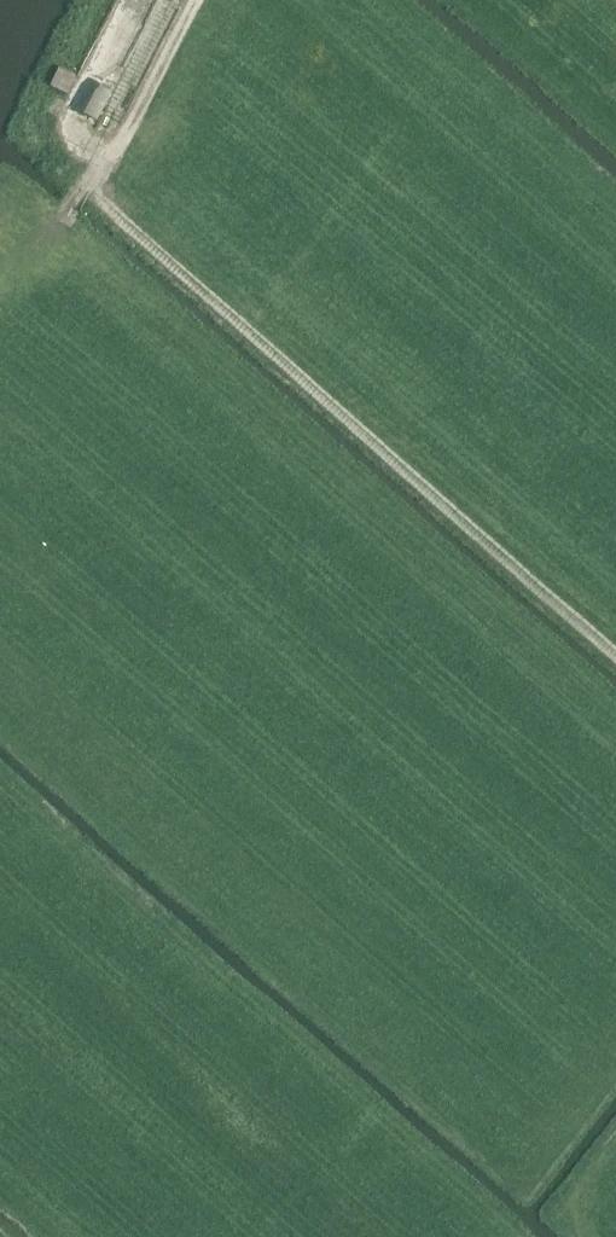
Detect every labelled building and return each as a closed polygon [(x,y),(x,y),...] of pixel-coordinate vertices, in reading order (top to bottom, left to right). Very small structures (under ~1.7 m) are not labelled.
[(52,83),(70,90),(78,72),(60,64),(52,83)]
